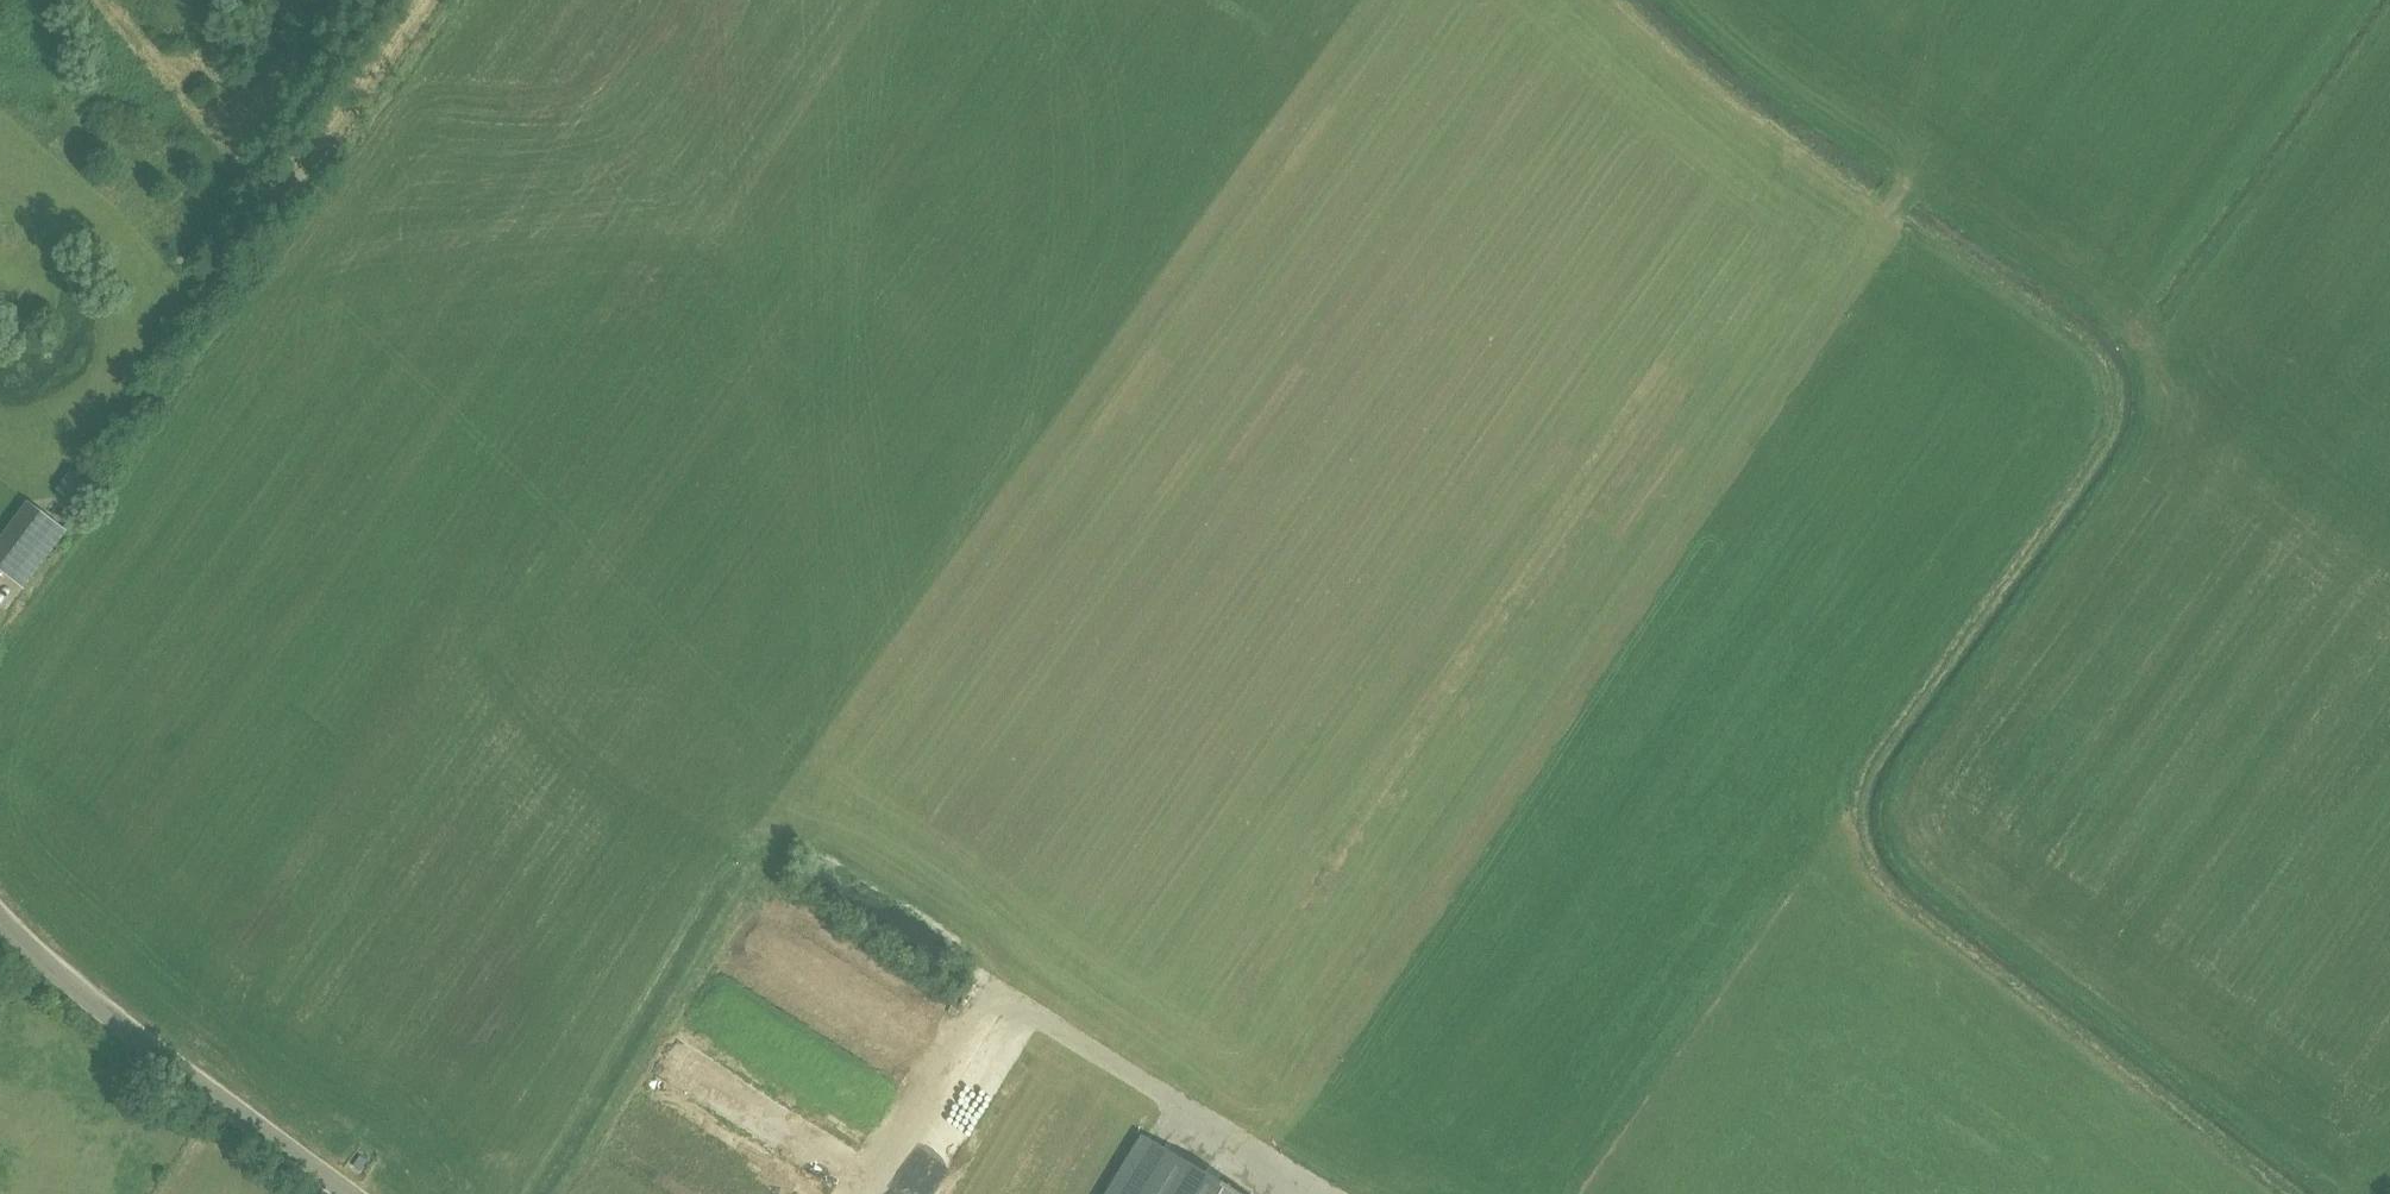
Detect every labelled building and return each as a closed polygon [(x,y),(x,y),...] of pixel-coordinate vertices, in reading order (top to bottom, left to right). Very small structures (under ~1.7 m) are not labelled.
[(28,502),(0,539),(0,572),(23,589),(67,530),(28,502)] [(1145,1140),(1112,1193),(1232,1193),(1145,1140)]
